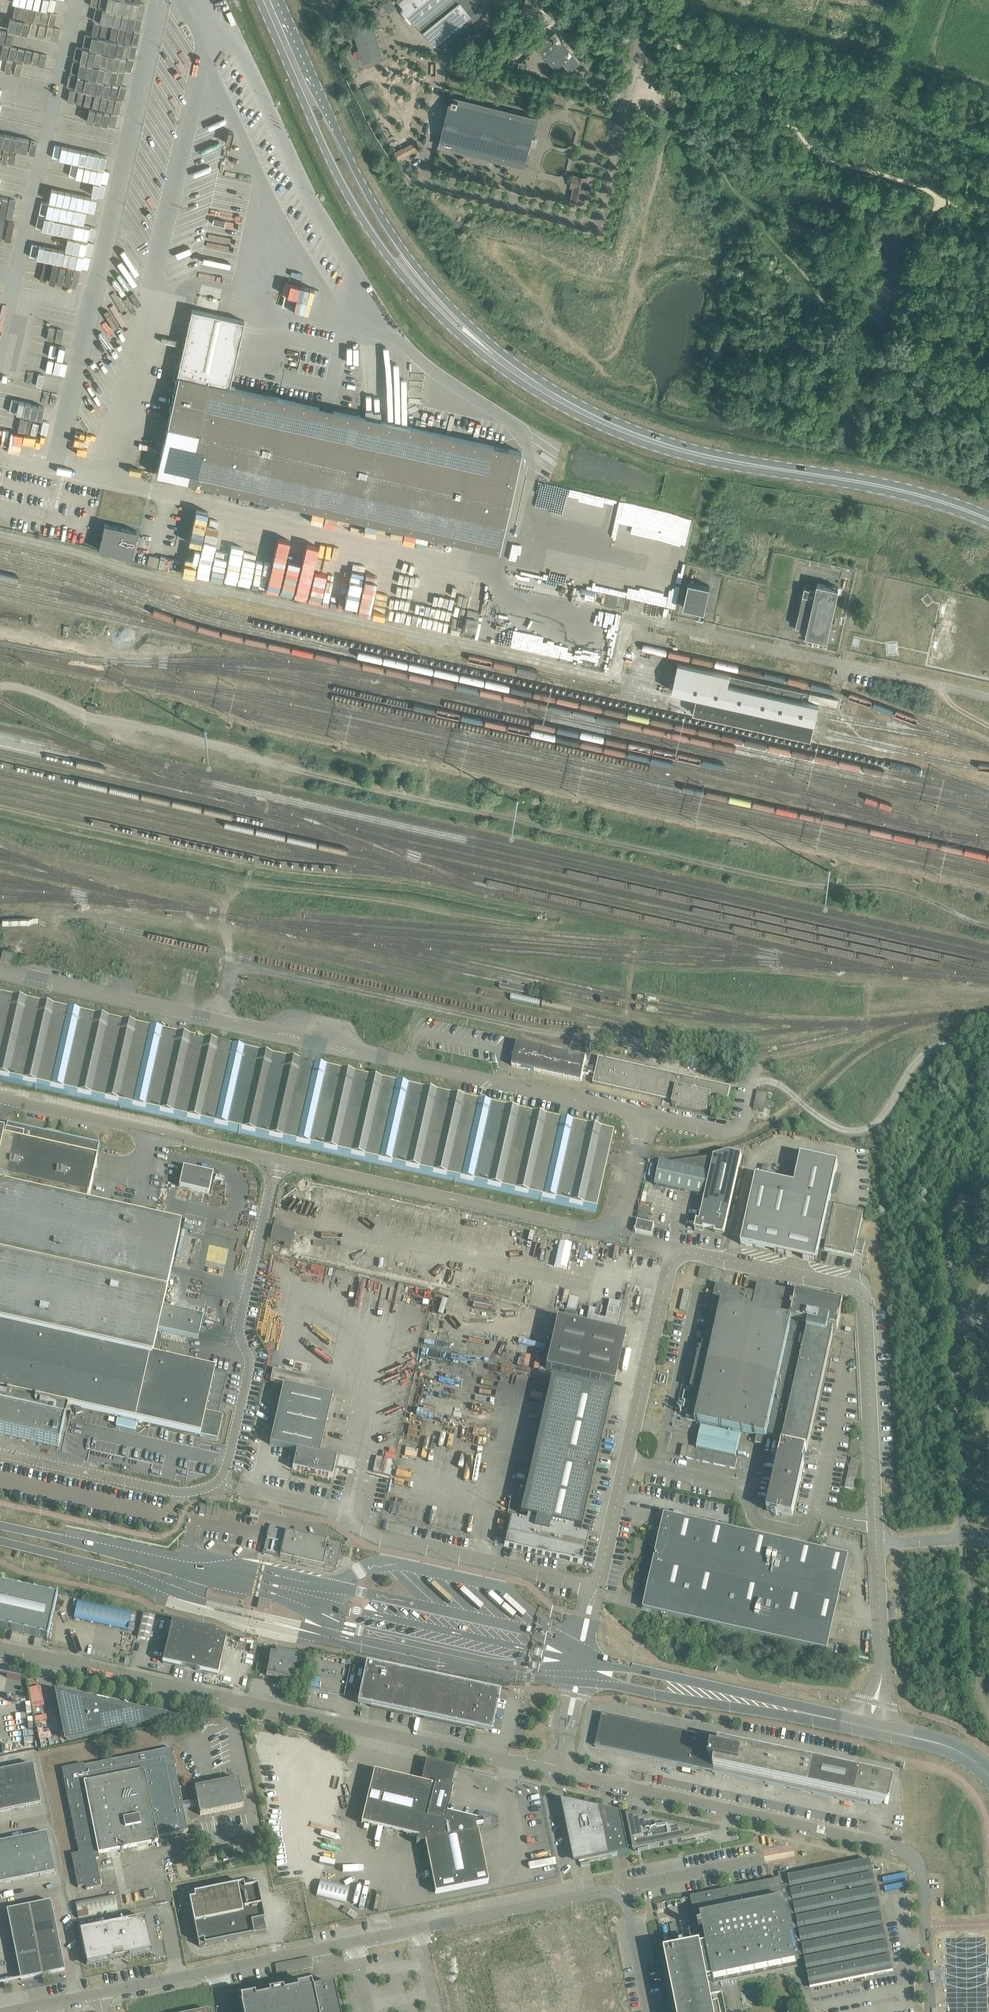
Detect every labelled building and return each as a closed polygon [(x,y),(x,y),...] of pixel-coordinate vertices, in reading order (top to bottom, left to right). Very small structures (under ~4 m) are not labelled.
[(410,23),(413,20),(419,27),(452,0),(400,0),(398,2),(403,8),(400,10),(404,15),(408,12),(410,15),(407,18),(410,23)] [(460,3),(424,32),(435,45),(444,48),(446,43),(447,43),(491,7),(485,0),(458,0),(460,3)] [(73,60),(64,100),(109,109),(112,96),(118,97),(121,85),(125,85),(128,70),(124,69),(127,56),(134,57),(137,44),(132,43),(135,26),(141,27),(146,4),(133,1),(130,14),(85,4),(77,45),(84,46),(81,60),(81,62),(73,60)] [(6,3),(4,14),(18,16),(18,12),(14,12),(15,5),(6,3)] [(362,57),(363,62),(382,56),(380,49),(375,50),(371,35),(376,34),(372,21),(353,27),(359,49),(357,50),(359,57),(362,57)] [(555,31),(536,47),(556,70),(563,64),(569,71),(580,62),(574,54),(555,31)] [(39,49),(40,37),(15,35),(14,46),(39,49)] [(18,61),(0,58),(0,71),(17,73),(18,61)] [(488,105),(487,106),(477,104),(477,103),(476,102),(476,103),(465,101),(465,100),(464,99),(464,100),(456,98),(456,97),(453,97),(440,146),(441,146),(442,145),(452,147),(452,148),(453,149),(453,148),(464,150),(464,151),(465,152),(465,151),(476,153),(475,154),(476,155),(477,154),(487,156),(487,157),(488,158),(488,157),(499,159),(499,160),(500,161),(500,160),(511,162),(510,163),(511,163),(512,162),(522,165),(522,166),(523,166),(527,149),(530,150),(530,149),(533,135),(531,135),(535,117),(534,117),(534,118),(523,115),(524,114),(523,114),(522,115),(512,112),(512,111),(511,111),(511,112),(500,110),(500,109),(499,108),(499,109),(488,107),(489,106),(488,105)] [(119,126),(121,115),(108,111),(105,122),(119,126)] [(109,140),(112,126),(73,119),(71,132),(60,130),(55,158),(60,159),(57,172),(82,177),(85,163),(111,168),(116,142),(109,140)] [(24,123),(21,134),(32,136),(34,125),(24,123)] [(394,153),(398,160),(419,148),(415,142),(415,141),(402,148),(394,153)] [(584,194),(584,193),(585,188),(585,187),(587,182),(587,178),(573,175),(571,186),(574,187),(571,199),(581,202),(582,202),(584,194)] [(50,231),(94,238),(96,226),(80,224),(83,207),(100,210),(105,183),(82,179),(80,193),(52,188),(50,202),(44,201),(42,214),(52,216),(50,231)] [(171,409),(156,474),(499,551),(521,452),(386,421),(360,415),(229,386),(244,321),(191,309),(169,408),(171,409)] [(54,354),(54,343),(37,342),(37,353),(54,354)] [(45,366),(46,358),(28,355),(26,366),(49,370),(50,367),(45,366)] [(23,413),(26,401),(0,395),(0,408),(23,413)] [(205,531),(206,511),(194,510),(193,531),(205,531)] [(246,537),(249,523),(238,521),(238,525),(241,526),(239,536),(246,537)] [(137,531),(127,529),(104,524),(98,550),(131,557),(137,531)] [(308,586),(315,551),(304,549),(296,584),(308,586)] [(196,576),(251,585),(255,564),(241,562),(241,564),(231,562),(232,558),(226,557),(227,553),(216,551),(215,557),(200,555),(196,576)] [(710,586),(689,582),(683,607),(704,611),(710,586)] [(816,590),(805,588),(796,626),(807,629),(806,635),(827,640),(838,588),(818,584),(816,590)] [(696,707),(811,733),(811,731),(818,699),(729,680),(732,670),(679,658),(673,686),(699,691),(696,705),(696,707)] [(501,985),(500,988),(502,988),(513,991),(527,994),(528,991),(523,990),(524,987),(508,984),(508,986),(504,985),(501,985)] [(0,1080),(2,1081),(5,1081),(28,1087),(30,1087),(55,1093),(57,1093),(83,1099),(84,1099),(110,1105),(111,1105),(137,1111),(139,1111),(155,1115),(165,1117),(166,1118),(192,1123),(194,1124),(220,1129),(221,1130),(247,1135),(248,1136),(273,1141),(274,1142),(302,1148),(303,1148),(329,1154),(331,1154),(356,1160),(358,1160),(546,1202),(594,1213),(595,1213),(596,1208),(606,1164),(608,1154),(610,1146),(610,1145),(610,1144),(611,1141),(612,1137),(604,1135),(563,1126),(456,1102),(458,1092),(376,1073),(376,1076),(375,1078),(374,1084),(313,1070),(301,1067),(285,1064),(274,1061),(258,1058),(260,1047),(239,1043),(238,1048),(237,1053),(233,1052),(176,1040),(162,1036),(156,1035),(158,1025),(125,1017),(111,1014),(103,1012),(93,1010),(90,1009),(47,1000),(41,998),(37,998),(34,997),(0,989),(0,1080)] [(589,1072),(595,1073),(596,1068),(584,1065),(586,1058),(517,1042),(511,1065),(581,1081),(583,1073),(588,1074),(589,1072)] [(598,1057),(596,1068),(595,1073),(592,1084),(672,1101),(672,1104),(707,1112),(710,1095),(728,1099),(731,1087),(598,1057)] [(764,1108),(768,1092),(758,1089),(754,1105),(764,1108)] [(5,1435),(39,1443),(45,1444),(49,1445),(58,1447),(61,1435),(61,1433),(62,1428),(67,1409),(67,1406),(68,1405),(72,1406),(73,1406),(73,1407),(74,1410),(76,1415),(77,1415),(81,1413),(82,1413),(81,1411),(80,1408),(114,1416),(126,1419),(138,1422),(139,1422),(141,1422),(142,1422),(146,1423),(150,1424),(153,1424),(162,1426),(174,1429),(182,1431),(194,1434),(199,1435),(200,1435),(200,1434),(209,1436),(218,1438),(223,1415),(216,1413),(225,1375),(213,1373),(214,1371),(212,1371),(210,1370),(208,1370),(199,1368),(198,1368),(181,1364),(179,1363),(158,1358),(151,1357),(152,1353),(158,1355),(161,1343),(155,1341),(155,1340),(155,1338),(157,1330),(162,1307),(167,1287),(167,1286),(170,1275),(170,1274),(172,1265),(173,1261),(179,1232),(178,1232),(176,1231),(173,1231),(160,1228),(148,1225),(124,1220),(113,1217),(107,1216),(101,1215),(98,1214),(86,1211),(87,1204),(93,1180),(93,1178),(92,1178),(94,1170),(95,1170),(96,1166),(97,1162),(95,1162),(96,1155),(99,1143),(57,1134),(56,1134),(50,1133),(50,1132),(49,1132),(7,1123),(2,1141),(1,1141),(0,1141),(0,1434),(5,1435)] [(660,1161),(654,1185),(705,1196),(699,1221),(696,1221),(695,1226),(694,1230),(695,1230),(695,1228),(703,1230),(704,1228),(715,1231),(714,1231),(723,1233),(724,1233),(741,1155),(729,1152),(713,1157),(713,1158),(712,1158),(670,1163),(660,1161)] [(756,1176),(741,1244),(743,1245),(816,1261),(821,1238),(825,1239),(826,1240),(825,1244),(824,1249),(853,1255),(855,1249),(862,1250),(862,1252),(862,1253),(865,1242),(857,1240),(863,1213),(863,1211),(829,1203),(837,1163),(800,1155),(794,1184),(756,1176)] [(183,1167),(179,1186),(208,1193),(213,1173),(183,1167)] [(652,1235),(654,1227),(654,1226),(654,1225),(637,1221),(635,1231),(652,1235)] [(270,1240),(285,1243),(284,1246),(290,1248),(294,1231),(273,1226),(270,1240)] [(686,1417),(686,1420),(694,1421),(699,1422),(732,1430),(741,1432),(756,1435),(763,1437),(765,1437),(782,1441),(781,1443),(782,1443),(780,1450),(778,1458),(778,1460),(777,1465),(775,1473),(774,1475),(766,1510),(774,1512),(783,1514),(792,1516),(802,1473),(803,1469),(804,1463),(805,1457),(806,1458),(807,1453),(806,1453),(807,1449),(810,1436),(832,1335),(834,1330),(837,1330),(837,1328),(843,1303),(823,1299),(819,1298),(796,1293),(795,1294),(773,1289),(757,1285),(755,1294),(749,1292),(723,1286),(716,1285),(715,1289),(710,1311),(708,1319),(707,1324),(705,1335),(703,1341),(701,1341),(699,1340),(697,1349),(699,1350),(699,1351),(690,1388),(693,1389),(690,1400),(686,1417)] [(604,1323),(616,1326),(622,1302),(609,1299),(604,1323)] [(203,1316),(162,1307),(157,1330),(198,1340),(203,1316)] [(614,1384),(625,1334),(556,1319),(545,1368),(614,1384)] [(581,1528),(612,1391),(551,1377),(520,1514),(527,1516),(526,1521),(510,1517),(504,1546),(582,1563),(588,1535),(572,1531),(573,1527),(581,1528)] [(332,1396),(283,1385),(270,1444),(296,1450),(292,1468),(332,1477),(337,1456),(320,1452),(332,1396)] [(117,1419),(116,1426),(135,1431),(137,1424),(136,1424),(117,1419)] [(696,1447),(696,1448),(735,1457),(740,1435),(741,1432),(732,1430),(731,1433),(701,1426),(696,1447)] [(682,1445),(680,1456),(692,1459),(735,1469),(737,1458),(694,1449),(694,1447),(682,1445)] [(850,1461),(850,1464),(848,1471),(845,1487),(852,1489),(855,1479),(859,1460),(851,1458),(850,1461)] [(199,1514),(205,1516),(207,1505),(201,1504),(199,1514)] [(207,1505),(205,1516),(211,1517),(213,1507),(207,1505)] [(219,1508),(213,1507),(211,1517),(217,1518),(219,1508)] [(665,1515),(644,1608),(826,1649),(848,1556),(665,1515)] [(326,1542),(312,1539),(268,1529),(263,1554),(323,1567),(336,1570),(338,1560),(339,1560),(340,1555),(339,1555),(341,1545),(326,1541),(326,1542)] [(56,1597),(0,1584),(0,1627),(47,1638),(46,1639),(48,1639),(57,1596),(56,1596),(56,1597)] [(78,1601),(74,1618),(127,1630),(131,1613),(78,1601)] [(152,1639),(154,1614),(141,1613),(140,1638),(152,1639)] [(163,1663),(185,1668),(190,1669),(191,1667),(199,1628),(172,1622),(163,1663)] [(199,1628),(191,1667),(190,1669),(217,1675),(226,1638),(214,1635),(215,1632),(199,1628)] [(296,1668),(300,1669),(302,1660),(300,1660),(300,1657),(276,1651),(276,1654),(270,1653),(268,1662),(269,1662),(266,1676),(293,1681),(296,1668)] [(491,1733),(500,1693),(500,1692),(366,1663),(357,1704),(491,1733)] [(39,1680),(27,1683),(38,1731),(50,1728),(39,1680)] [(123,1708),(56,1694),(66,1740),(148,1723),(147,1715),(123,1709),(123,1708)] [(873,1776),(874,1773),(602,1714),(595,1747),(867,1805),(867,1802),(880,1804),(885,1779),(873,1776)] [(83,1764),(61,1768),(78,1853),(71,1855),(74,1869),(77,1887),(85,1886),(86,1889),(101,1886),(98,1872),(97,1869),(95,1859),(99,1858),(98,1854),(102,1853),(105,1852),(106,1852),(119,1850),(124,1849),(131,1847),(136,1846),(148,1844),(158,1842),(157,1837),(183,1832),(188,1831),(183,1809),(182,1803),(172,1753),(171,1748),(170,1749),(159,1751),(86,1766),(84,1766),(83,1764)] [(450,1788),(455,1767),(426,1760),(421,1782),(374,1771),(361,1824),(417,1837),(416,1844),(425,1843),(435,1894),(488,1883),(479,1837),(477,1837),(477,1831),(490,1823),(446,1813),(452,1788),(450,1788)] [(18,1767),(23,1787),(36,1784),(32,1765),(18,1767)] [(18,1767),(5,1770),(9,1790),(23,1787),(18,1767)] [(9,1790),(5,1770),(0,1771),(0,1792),(9,1790)] [(231,1781),(194,1788),(196,1800),(198,1806),(199,1810),(199,1811),(200,1815),(243,1806),(242,1798),(241,1795),(245,1795),(244,1789),(241,1790),(241,1789),(241,1790),(239,1786),(238,1779),(236,1780),(235,1778),(231,1780),(231,1781)] [(36,1784),(23,1787),(27,1807),(40,1804),(36,1784)] [(13,1810),(27,1807),(23,1787),(9,1790),(13,1810)] [(0,1792),(0,1813),(13,1810),(9,1790),(0,1792)] [(567,1802),(572,1831),(593,1827),(595,1836),(605,1834),(600,1809),(567,1802)] [(601,1809),(600,1809),(605,1834),(624,1830),(621,1814),(601,1809)] [(628,1815),(626,1816),(633,1851),(635,1850),(635,1851),(637,1851),(637,1853),(649,1851),(649,1848),(677,1842),(716,1835),(674,1825),(642,1818),(642,1816),(630,1814),(630,1816),(628,1815)] [(593,1827),(572,1831),(579,1863),(609,1857),(605,1834),(595,1836),(593,1827)] [(624,1830),(605,1834),(609,1857),(619,1855),(629,1853),(624,1830)] [(33,1836),(37,1856),(50,1853),(46,1833),(33,1836)] [(19,1839),(23,1859),(37,1856),(33,1836),(19,1839)] [(5,1841),(9,1861),(23,1859),(19,1839),(5,1841)] [(9,1861),(5,1841),(0,1842),(0,1863),(9,1861)] [(50,1853),(37,1856),(41,1876),(54,1873),(50,1853)] [(27,1879),(41,1876),(37,1856),(23,1859),(27,1879)] [(13,1881),(27,1879),(23,1859),(9,1861),(13,1881)] [(13,1881),(9,1861),(0,1863),(0,1884),(13,1881)] [(773,1970),(798,1964),(798,1961),(804,1959),(810,1987),(892,1971),(872,1869),(870,1861),(830,1869),(788,1878),(786,1869),(777,1871),(779,1879),(690,1897),(697,1928),(689,1930),(692,1946),(664,1952),(676,2011),(714,2011),(707,1979),(713,1978),(713,1982),(773,1970)] [(256,1882),(188,1896),(199,1946),(266,1932),(256,1882)] [(114,1895),(75,1903),(78,1918),(117,1910),(114,1895)] [(28,1906),(31,1918),(53,1913),(51,1902),(28,1906)] [(31,1918),(28,1906),(6,1911),(9,1922),(31,1918)] [(33,1929),(55,1924),(53,1913),(31,1918),(33,1929)] [(31,1918),(9,1922),(11,1933),(33,1929),(31,1918)] [(86,1925),(79,1926),(86,1965),(151,1952),(144,1918),(87,1929),(86,1925)] [(35,1940),(57,1935),(55,1924),(33,1929),(35,1940)] [(33,1929),(11,1933),(13,1944),(35,1940),(33,1929)] [(37,1951),(59,1946),(57,1935),(35,1940),(37,1951)] [(35,1940),(13,1944),(15,1955),(37,1951),(35,1940)] [(40,1962),(62,1957),(59,1946),(37,1951),(40,1962)] [(37,1951),(15,1955),(18,1966),(40,1962),(37,1951)] [(40,1962),(42,1976),(65,1971),(62,1957),(40,1962)] [(18,1966),(21,1980),(42,1976),(40,1962),(18,1966)] [(239,2000),(242,2011),(337,2011),(332,1986),(311,1990),(310,1985),(296,1988),(296,1992),(282,1995),(282,1991),(267,1994),(268,1998),(254,2000),(253,1997),(239,2000)]
